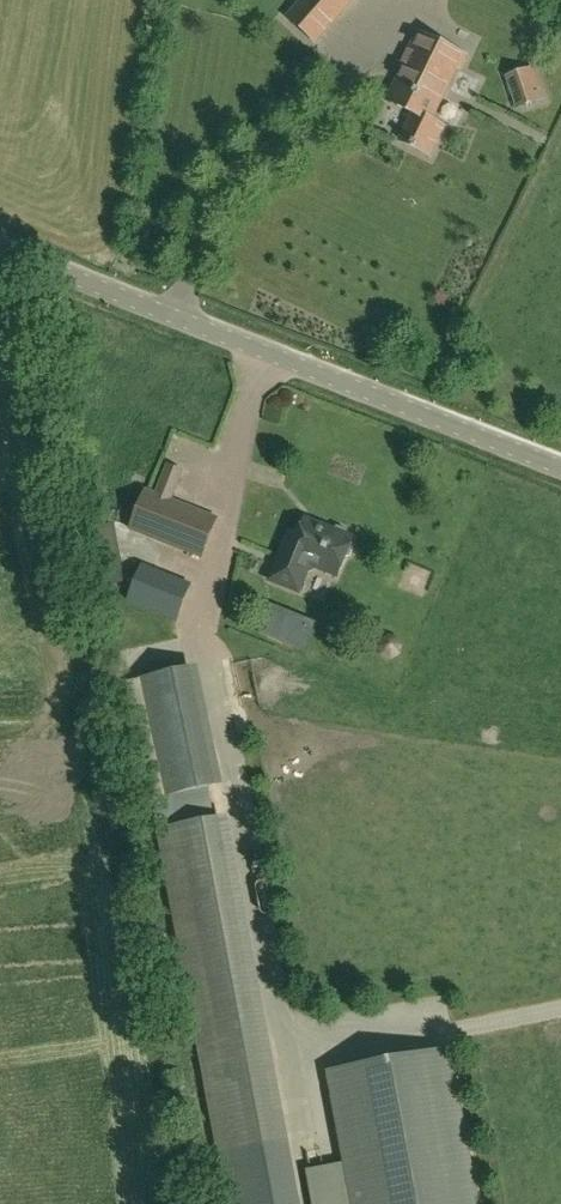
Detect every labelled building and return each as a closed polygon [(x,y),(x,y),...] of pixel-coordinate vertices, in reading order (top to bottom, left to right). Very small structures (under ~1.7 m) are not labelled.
[(316,43),(352,2),(351,0),(305,0),(289,18),(316,43)] [(405,68),(389,102),(415,115),(401,142),(430,156),(444,128),(431,121),(457,67),(460,69),(465,57),(419,34),(403,67),(405,68)] [(508,78),(518,108),(541,100),(531,71),(508,78)] [(217,517),(171,498),(181,471),(167,465),(157,493),(146,488),(130,528),(201,557),(217,517)] [(111,518),(90,520),(94,573),(115,572),(111,518)] [(315,569),(336,578),(344,558),(350,557),(354,547),(351,542),(352,538),(348,537),(347,531),(337,527),(332,530),(306,520),(299,536),(289,532),(269,580),(298,592),(306,573),(315,569)] [(177,619),(191,584),(142,564),(128,600),(177,619)] [(183,670),(140,679),(166,796),(209,787),(183,670)] [(212,821),(159,831),(229,1203),(284,1203),(212,821)] [(447,1050),(332,1071),(357,1203),(475,1203),(447,1050)] [(307,1142),(311,1165),(320,1164),(317,1140),(307,1142)]
